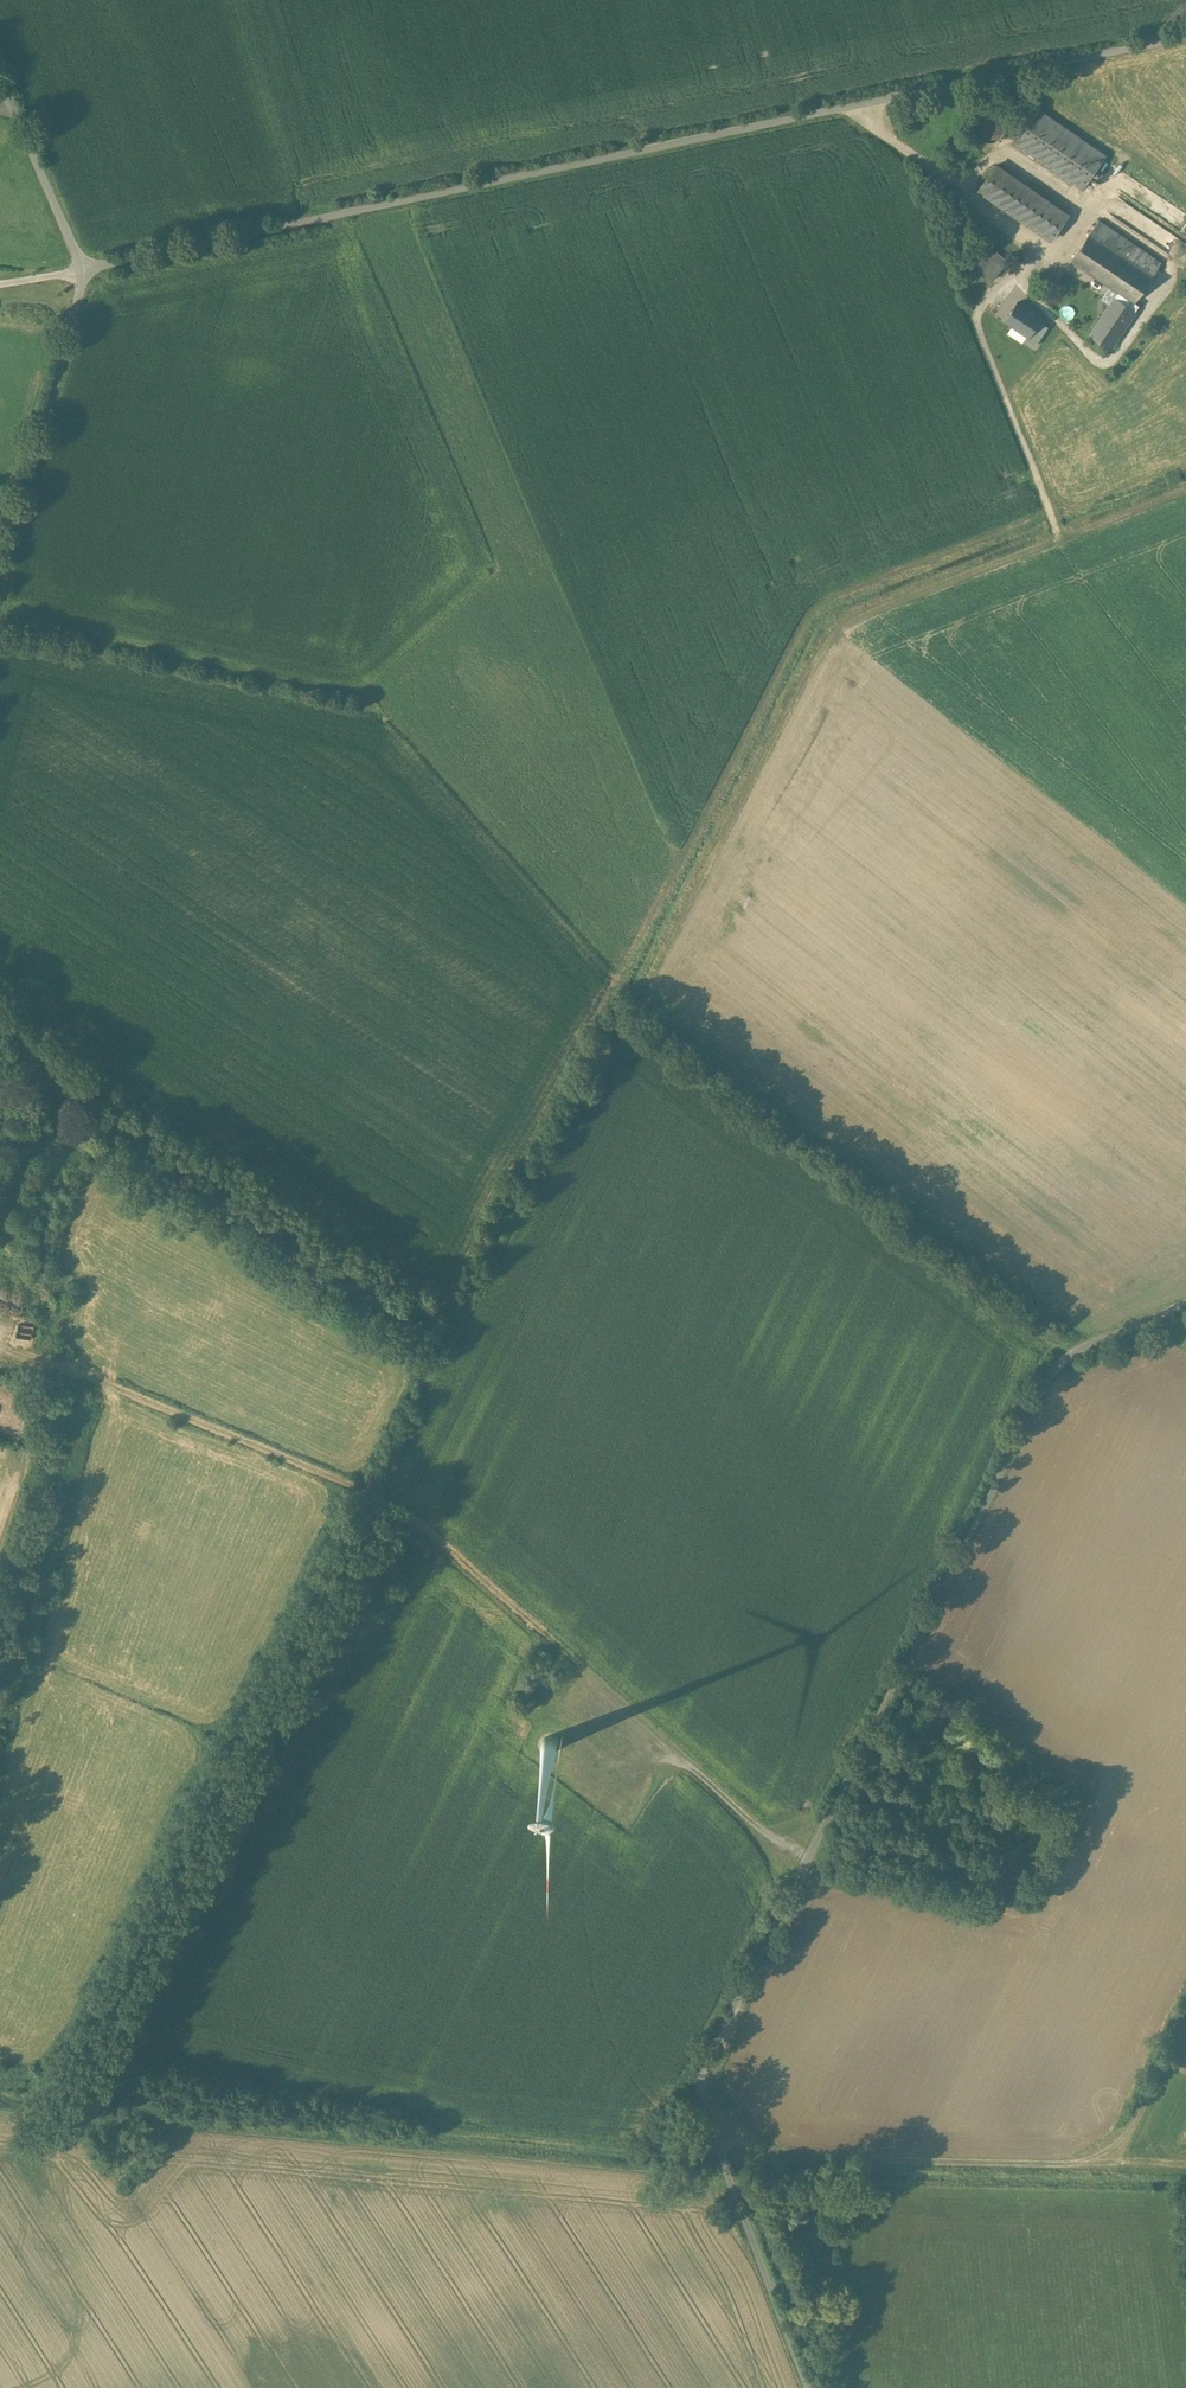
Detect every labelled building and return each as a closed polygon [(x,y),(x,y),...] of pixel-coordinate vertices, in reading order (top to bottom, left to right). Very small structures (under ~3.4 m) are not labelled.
[(1106,157),(1036,108),(1012,143),(1081,192),(1106,157)] [(1067,215),(995,166),(977,192),(1049,241),(1067,215)] [(1162,264),(1099,220),(1071,259),(1117,291),(1128,299),(1135,303),(1162,264)] [(989,245),(973,264),(992,280),(1008,262),(989,245)] [(1117,291),(1088,334),(1107,347),(1132,312),(1124,306),(1128,299),(1117,291)] [(1039,321),(1041,317),(1019,302),(1006,321),(1013,325),(1007,333),(1022,343),(1025,339),(1036,346),(1048,327),(1039,321)] [(7,1286),(12,1274),(0,1269),(0,1283),(7,1286)] [(29,1334),(19,1330),(14,1343),(24,1347),(29,1334)]
